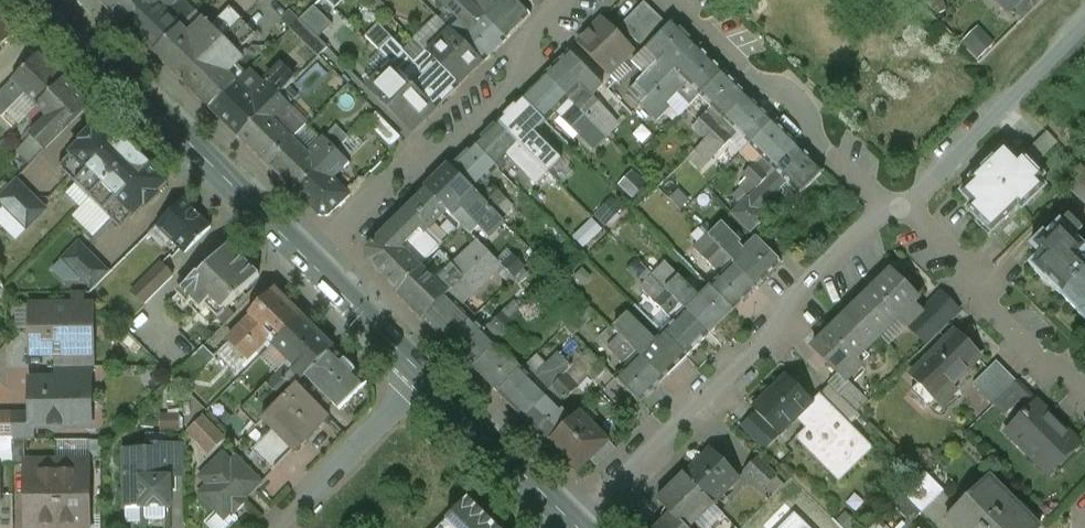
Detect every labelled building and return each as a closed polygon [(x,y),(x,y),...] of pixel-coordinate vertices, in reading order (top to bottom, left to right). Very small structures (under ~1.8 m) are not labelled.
[(126,26),(151,0),(100,0),(126,26)] [(126,26),(154,53),(179,27),(165,13),(152,0),(151,0),(126,26)] [(165,13),(177,0),(152,0),(165,13)] [(334,2),(342,10),(351,0),(336,0),(334,2)] [(460,22),(451,31),(459,39),(483,16),(476,10),(467,0),(438,0),(460,22)] [(476,10),(486,0),(467,0),(476,10)] [(476,10),(483,16),(495,4),(491,0),(486,0),(476,10)] [(483,16),(506,40),(530,16),(515,0),(499,0),(495,4),(483,16)] [(538,8),(547,0),(530,0),(538,8)] [(1010,15),(1014,11),(1025,0),(995,0),(1010,15)] [(1014,11),(1024,20),(1044,0),(1025,0),(1014,11)] [(644,3),(620,26),(640,45),(663,22),(644,3)] [(321,5),(294,26),(319,59),(333,49),(322,34),(336,24),(321,5)] [(483,16),(459,39),(483,63),(506,40),(483,16)] [(0,20),(0,48),(14,34),(0,20)] [(602,20),(577,44),(608,76),(632,51),(602,20)] [(673,23),(650,46),(663,59),(675,71),(698,48),(673,23)] [(179,27),(154,53),(182,80),(208,55),(196,43),(179,27)] [(211,28),(196,43),(208,55),(223,40),(211,28)] [(451,31),(427,54),(436,63),(459,39),(451,31)] [(411,59),(392,39),(378,52),(392,66),(412,86),(436,110),(459,87),(436,63),(425,73),(411,59)] [(483,63),(459,39),(436,63),(459,87),(483,63)] [(223,40),(208,55),(221,68),(236,53),(223,40)] [(698,48),(675,71),(688,84),(699,96),(723,72),(698,48)] [(569,52),(545,76),(568,99),(592,76),(569,52)] [(208,55),(182,80),(211,108),(236,83),(221,68),(208,55)] [(38,56),(12,81),(26,95),(38,107),(63,82),(38,56)] [(663,59),(644,78),(656,90),(675,71),(663,59)] [(392,66),(380,78),(379,76),(377,78),(378,80),(368,90),(412,134),(436,110),(412,86),(411,86),(392,66)] [(675,71),(656,90),(669,103),(688,84),(675,71)] [(723,72),(699,96),(724,121),(748,97),(723,72)] [(568,99),(545,76),(521,99),(544,123),(568,99)] [(0,93),(0,116),(2,118),(26,95),(12,81),(0,93)] [(63,82),(38,107),(63,132),(89,107),(63,82)] [(236,83),(211,108),(239,136),(264,111),(252,99),(236,83)] [(267,84),(252,99),(264,111),(280,96),(267,84)] [(587,93),(574,105),(587,118),(599,106),(587,93)] [(280,96),(264,111),(277,124),(292,109),(280,96)] [(748,97),(724,121),(750,146),(773,122),(748,97)] [(521,99),(498,122),(521,146),(544,123),(521,99)] [(574,105),(562,118),(574,131),(587,118),(574,105)] [(49,119),(31,137),(45,151),(63,132),(38,107),(49,119)] [(264,111),(239,136),(267,164),(292,139),(277,124),(264,111)] [(706,115),(693,128),(705,139),(718,127),(706,115)] [(521,146),(498,122),(474,145),(498,169),(508,158),(521,146)] [(798,147),(773,122),(750,146),(774,170),(798,147)] [(122,141),(105,124),(94,135),(92,134),(83,143),(85,145),(73,156),(90,173),(90,172),(117,199),(117,200),(134,216),(145,205),(146,207),(156,197),(154,195),(166,184),(149,167),(149,168),(121,141),(122,141)] [(718,127),(705,139),(718,152),(731,140),(718,127)] [(31,137),(17,151),(31,165),(45,151),(31,137)] [(292,139),(267,164),(295,192),(320,167),(308,155),(292,139)] [(323,139),(308,155),(320,167),(336,152),(323,139)] [(539,140),(527,152),(540,165),(552,153),(539,140)] [(1039,142),(1023,156),(1034,167),(1049,152),(1039,142)] [(474,145),(451,168),(474,192),(487,180),(498,169),(474,145)] [(527,152),(521,146),(508,158),(535,186),(548,173),(540,165),(527,152)] [(798,147),(774,170),(800,195),(823,172),(798,147)] [(995,163),(986,172),(981,168),(969,180),(971,182),(960,193),(971,205),(967,210),(977,220),(979,218),(993,232),(1012,214),(1009,211),(1027,195),(1032,201),(1046,188),(1040,182),(1045,178),(1034,167),(1023,156),(1022,155),(1017,160),(1006,149),(993,161),(995,163)] [(336,152),(320,167),(333,180),(349,164),(336,152)] [(755,165),(743,177),(755,189),(768,177),(755,165)] [(320,167),(295,192),(319,216),(327,216),(348,196),(333,180),(320,167)] [(451,168),(427,192),(446,211),(450,215),(461,205),(474,192),(451,168)] [(634,197),(648,185),(636,171),(622,184),(634,197)] [(20,177),(0,197),(0,202),(27,228),(50,205),(20,177)] [(768,177),(755,189),(768,202),(780,189),(768,177)] [(487,180),(474,192),(481,199),(493,186),(487,180)] [(505,199),(493,186),(481,199),(493,211),(500,204),(505,199)] [(446,211),(427,192),(415,204),(433,223),(446,211)] [(474,192),(461,205),(468,211),(481,199),(474,192)] [(481,199),(468,211),(480,224),(493,211),(481,199)] [(598,212),(607,224),(625,211),(617,199),(598,212)] [(211,229),(183,201),(158,225),(186,254),(211,229)] [(500,204),(493,211),(499,218),(507,210),(500,204)] [(493,211),(480,224),(487,231),(499,218),(493,211)] [(439,248),(405,214),(386,233),(418,266),(422,265),(439,248)] [(1045,239),(1052,246),(1040,257),(1031,267),(1045,281),(1045,280),(1062,297),(1084,274),(1084,263),(1083,261),(1084,259),(1084,249),(1075,239),(1082,232),(1067,218),(1061,225),(1060,224),(1046,238),(1045,239)] [(583,244),(605,231),(598,220),(577,233),(583,244)] [(722,223),(707,238),(698,229),(706,237),(714,246),(727,258),(733,264),(733,265),(756,288),(781,264),(757,240),(745,252),(739,246),(741,244),(722,223)] [(418,266),(386,233),(367,251),(367,263),(398,294),(422,270),(418,266)] [(665,262),(638,234),(623,249),(651,276),(665,262)] [(1043,235),(1031,248),(1040,257),(1052,246),(1045,239),(1046,238),(1043,235)] [(706,237),(693,250),(702,258),(714,246),(706,237)] [(113,271),(81,240),(62,259),(94,290),(113,271)] [(476,241),(452,265),(465,277),(489,254),(476,241)] [(229,246),(199,277),(197,275),(181,291),(182,293),(186,290),(194,298),(190,301),(201,311),(212,300),(222,311),(220,312),(222,314),(259,276),(229,246)] [(714,246),(702,258),(714,270),(715,270),(727,258),(714,246)] [(695,273),(672,250),(668,254),(671,257),(665,262),(651,276),(666,291),(679,279),(688,287),(698,276),(695,273)] [(489,254),(465,277),(478,290),(501,267),(489,254)] [(510,258),(501,267),(505,271),(513,280),(522,271),(510,258)] [(727,258),(715,270),(721,276),(733,264),(727,258)] [(161,265),(133,293),(145,306),(173,278),(161,265)] [(452,265),(434,283),(447,296),(465,277),(452,265)] [(716,281),(709,287),(733,311),(756,288),(733,265),(721,276),(716,281)] [(716,281),(702,266),(695,273),(698,276),(709,287),(716,281)] [(422,270),(398,294),(423,319),(447,296),(434,283),(422,270)] [(505,271),(498,278),(506,286),(513,280),(505,271)] [(522,271),(513,280),(520,286),(529,278),(522,271)] [(892,272),(864,300),(887,323),(891,327),(899,318),(908,326),(922,312),(914,304),(919,298),(892,272)] [(1062,297),(1079,314),(1079,315),(1084,321),(1084,274),(1062,297)] [(465,277),(447,296),(459,308),(478,290),(465,277)] [(688,287),(679,279),(666,291),(686,311),(698,298),(688,287)] [(698,298),(686,311),(710,334),(733,311),(709,287),(698,298)] [(272,292),(248,316),(252,319),(270,337),(275,343),(276,343),(301,318),(273,290),(272,292)] [(686,311),(666,291),(654,304),(673,323),(686,311)] [(447,296),(423,319),(448,344),(472,321),(459,308),(447,296)] [(865,301),(855,310),(854,309),(812,350),(845,382),(861,366),(856,360),(881,336),(877,332),(887,323),(865,301)] [(74,306),(31,307),(31,355),(59,355),(59,354),(92,353),(93,353),(92,323),(74,323),(74,306)] [(710,334),(686,311),(673,323),(663,334),(686,357),(710,334)] [(502,314),(489,327),(502,340),(516,327),(502,314)] [(653,343),(627,317),(613,331),(640,357),(653,343)] [(301,318),(276,343),(275,343),(272,345),(289,362),(285,366),(301,381),(305,377),(333,350),(301,318)] [(252,319),(228,342),(246,361),(270,337),(252,319)] [(472,321),(448,344),(473,369),(497,346),(472,321)] [(613,331),(611,328),(603,337),(605,339),(601,343),(627,368),(615,380),(639,405),(663,380),(640,357),(613,331)] [(954,332),(914,372),(923,381),(912,392),(929,409),(980,358),(954,332)] [(653,343),(640,357),(663,380),(686,357),(663,334),(653,343)] [(187,366),(198,377),(219,357),(208,345),(187,366)] [(497,346),(473,369),(498,394),(522,370),(497,346)] [(333,350),(305,377),(331,402),(340,411),(367,384),(333,350)] [(588,351),(572,368),(573,369),(566,377),(578,389),(589,377),(595,383),(607,370),(588,351)] [(92,353),(59,354),(59,355),(59,368),(92,368),(93,368),(92,353)] [(997,362),(980,378),(1000,399),(1017,383),(997,362)] [(554,365),(541,377),(553,389),(566,377),(554,365)] [(285,366),(267,385),(282,400),(297,385),(301,381),(285,366)] [(92,368),(59,368),(57,368),(57,381),(85,381),(84,369),(92,369),(92,368)] [(522,370),(498,394),(523,418),(547,395),(522,370)] [(786,376),(753,409),(780,436),(797,419),(812,405),(813,404),(812,403),(786,376)] [(331,402),(305,377),(301,381),(297,385),(322,411),(331,402)] [(566,377),(553,389),(565,401),(578,389),(566,377)] [(1000,399),(980,378),(973,385),(993,406),(1000,399)] [(57,381),(30,381),(30,414),(30,428),(31,428),(50,427),(56,433),(61,427),(86,427),(85,401),(91,401),(91,381),(57,381)] [(1000,399),(993,406),(1004,417),(1028,394),(1017,383),(1000,399)] [(267,385),(240,412),(255,426),(282,400),(267,385)] [(297,385),(262,421),(272,431),(292,451),(294,453),(329,418),(322,411),(297,385)] [(841,396),(829,385),(812,403),(813,404),(812,405),(817,410),(825,402),(849,427),(860,416),(858,413),(841,396)] [(869,402),(852,385),(841,396),(858,413),(869,402)] [(565,401),(553,389),(547,395),(559,408),(565,401)] [(547,395),(523,418),(548,443),(572,420),(559,408),(547,395)] [(849,427),(825,402),(817,410),(812,405),(797,419),(812,433),(805,441),(822,458),(819,460),(839,480),(871,449),(849,427)] [(1061,432),(1036,406),(1038,404),(1037,403),(1006,433),(1007,435),(1011,431),(1036,456),(1032,460),(1049,476),(1079,445),(1063,429),(1061,432)] [(0,414),(0,454),(12,454),(12,441),(12,414),(0,414)] [(30,414),(12,414),(12,441),(25,441),(34,441),(34,439),(31,439),(31,428),(30,428),(30,414)] [(588,428),(576,416),(572,420),(548,443),(556,451),(559,448),(581,470),(609,442),(591,424),(588,428)] [(755,416),(745,424),(767,451),(778,443),(755,416)] [(217,434),(202,419),(189,432),(204,447),(217,434)] [(272,431),(252,451),(272,471),(292,451),(272,431)] [(25,441),(12,441),(12,454),(12,466),(25,466),(25,441)] [(100,441),(89,441),(89,452),(94,457),(100,457),(100,441)] [(165,446),(146,446),(146,450),(124,451),(125,508),(140,508),(140,509),(142,509),(169,509),(170,509),(170,479),(168,479),(168,450),(165,450),(165,446)] [(711,450),(685,476),(713,505),(740,479),(711,450)] [(236,458),(231,463),(223,454),(199,478),(208,486),(199,495),(224,520),(232,512),(235,515),(248,502),(245,499),(261,483),(236,458)] [(776,478),(757,460),(746,470),(765,489),(776,478)] [(289,462),(273,478),(272,477),(272,478),(284,491),(285,490),(284,489),(300,474),(301,474),(289,462)] [(57,472),(26,473),(26,526),(57,526),(57,472)] [(87,472),(57,472),(57,526),(88,526),(87,472)] [(925,473),(902,496),(920,514),(943,492),(925,473)] [(685,476),(659,502),(672,515),(685,527),(690,527),(713,505),(685,476)] [(989,478),(945,521),(952,527),(1039,527),(989,478)] [(1,496),(1,505),(0,505),(0,527),(13,527),(13,496),(1,496)] [(902,496),(891,506),(907,522),(910,525),(920,514),(902,496)] [(468,499),(439,527),(498,527),(468,499)] [(169,509),(142,509),(142,527),(170,527),(169,509)] [(659,527),(685,527),(672,515),(659,527)] [(825,527),(841,527),(833,520),(825,527)]
